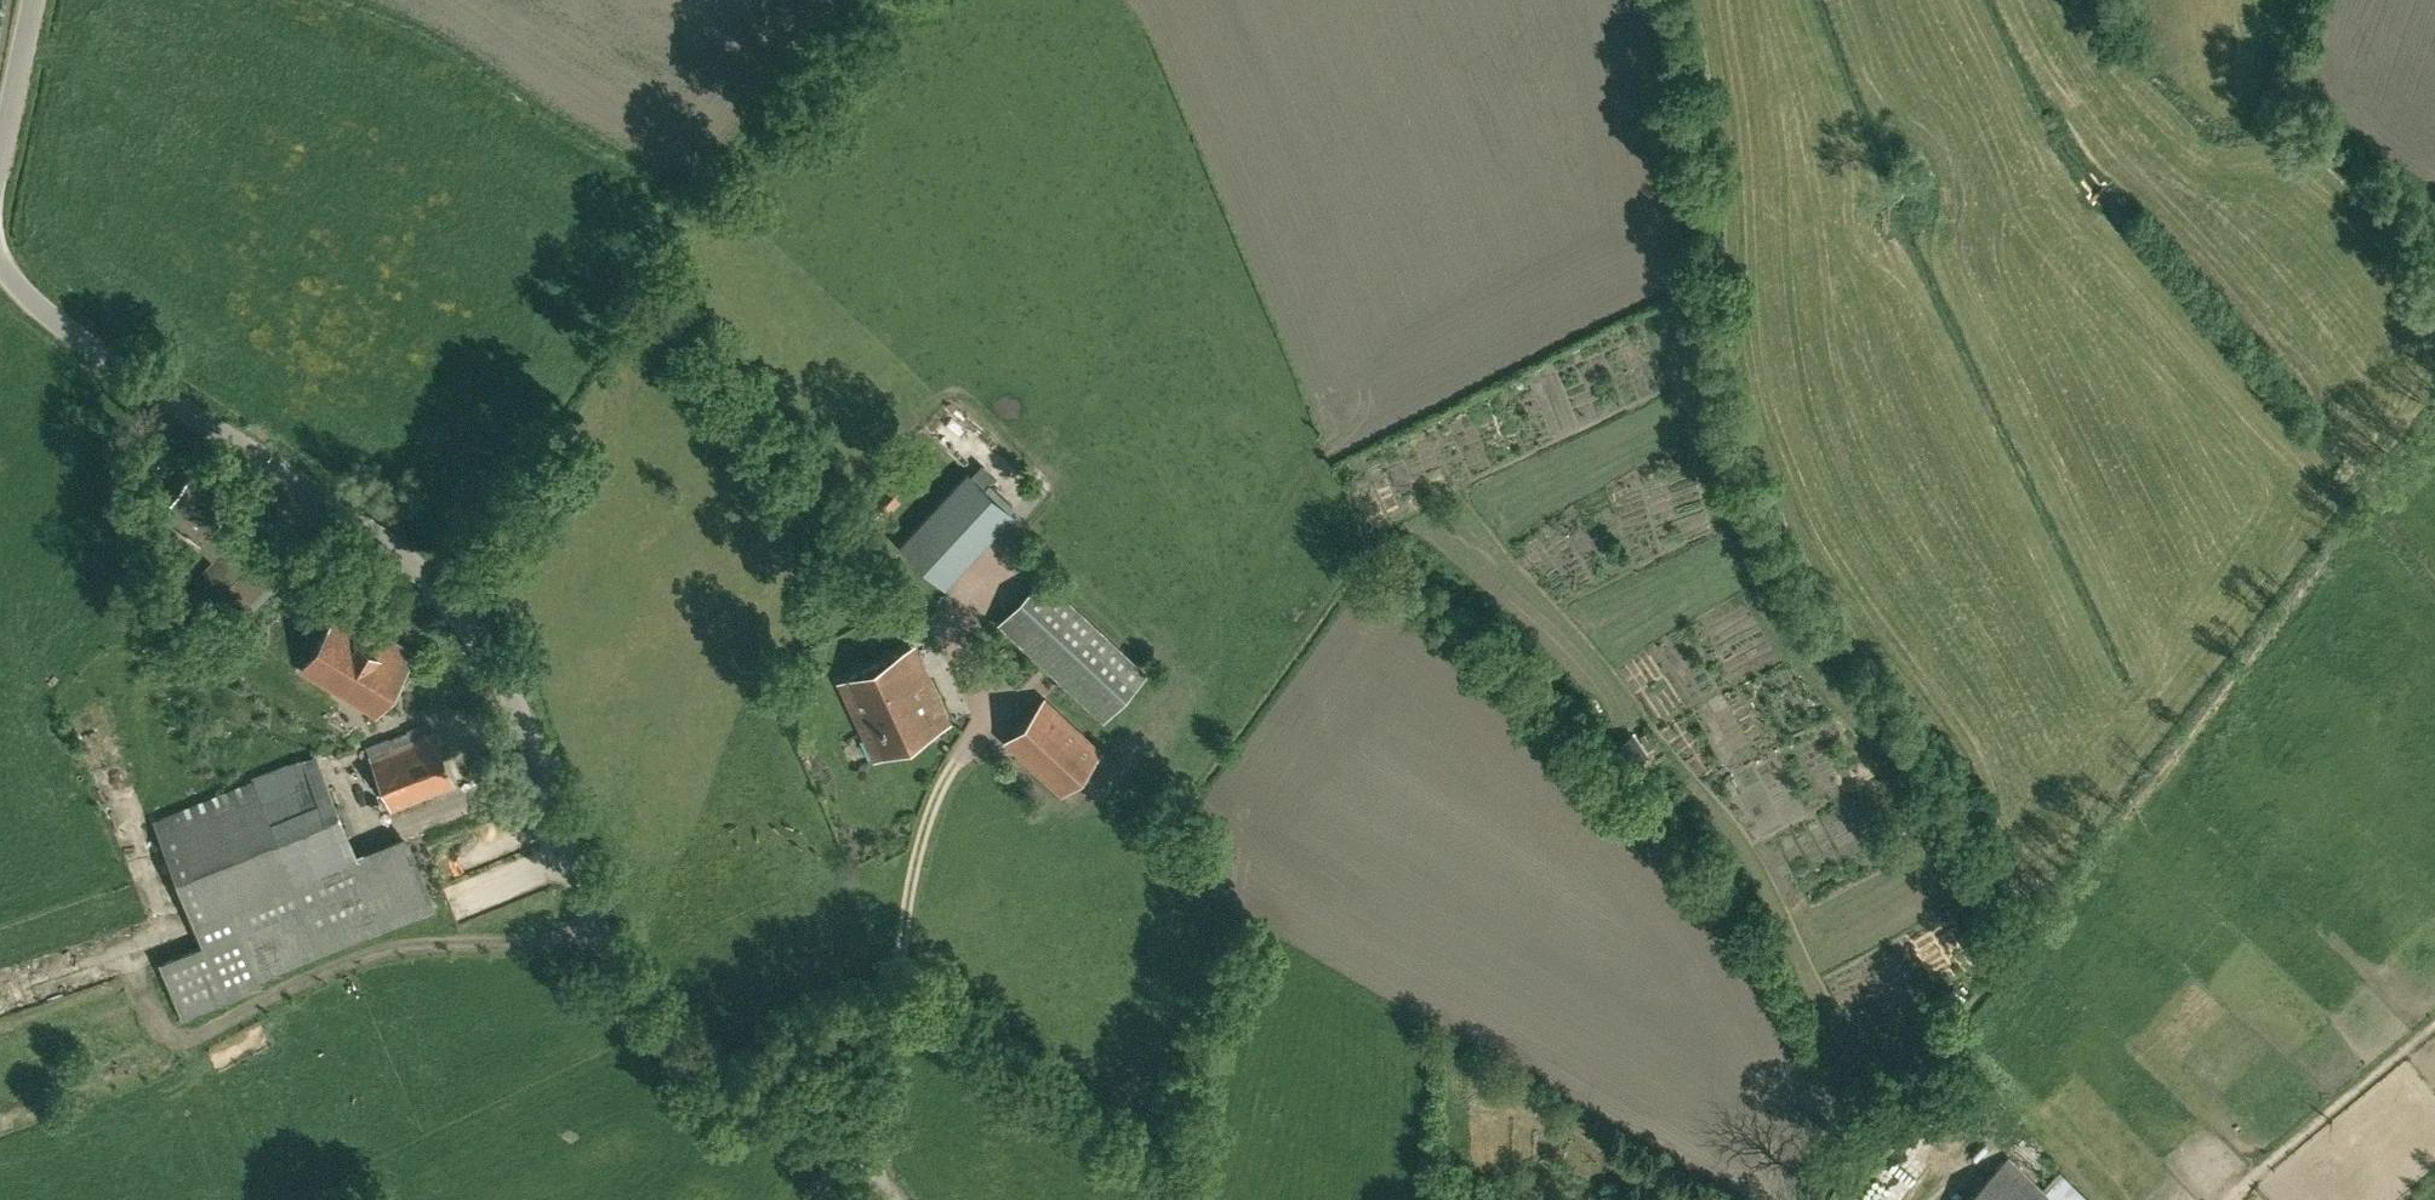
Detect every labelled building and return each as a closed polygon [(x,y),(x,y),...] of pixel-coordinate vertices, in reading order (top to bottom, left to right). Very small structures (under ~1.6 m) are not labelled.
[(968,472),(923,521),(901,545),(944,585),(1011,512),(968,472)] [(196,577),(235,615),(277,572),(239,535),(235,538),(218,522),(228,508),(188,479),(171,502),(175,505),(166,519),(201,544),(206,539),(220,552),(196,577)] [(1147,675),(1042,578),(1001,622),(1107,719),(1147,675)] [(355,703),(376,715),(413,654),(340,609),(302,670),(355,703)] [(138,652),(139,660),(143,660),(149,659),(148,647),(138,647),(138,652)] [(909,647),(839,680),(860,725),(863,723),(878,755),(949,722),(928,677),(924,678),(909,647)] [(1043,700),(1007,739),(1061,790),(1098,751),(1043,700)] [(453,783),(433,734),(371,758),(391,808),(453,783)] [(346,856),(308,760),(254,781),(254,780),(153,821),(203,945),(160,962),(182,1017),(260,986),(256,976),(435,907),(406,838),(384,842),(346,856)] [(864,1042),(871,1043),(872,1033),(865,1033),(864,1042)] [(2009,1156),(1966,1199),(2054,1199),(2009,1156)] [(1653,1166),(1646,1184),(1652,1186),(1661,1190),(1669,1170),(1654,1164),(1653,1166)]
